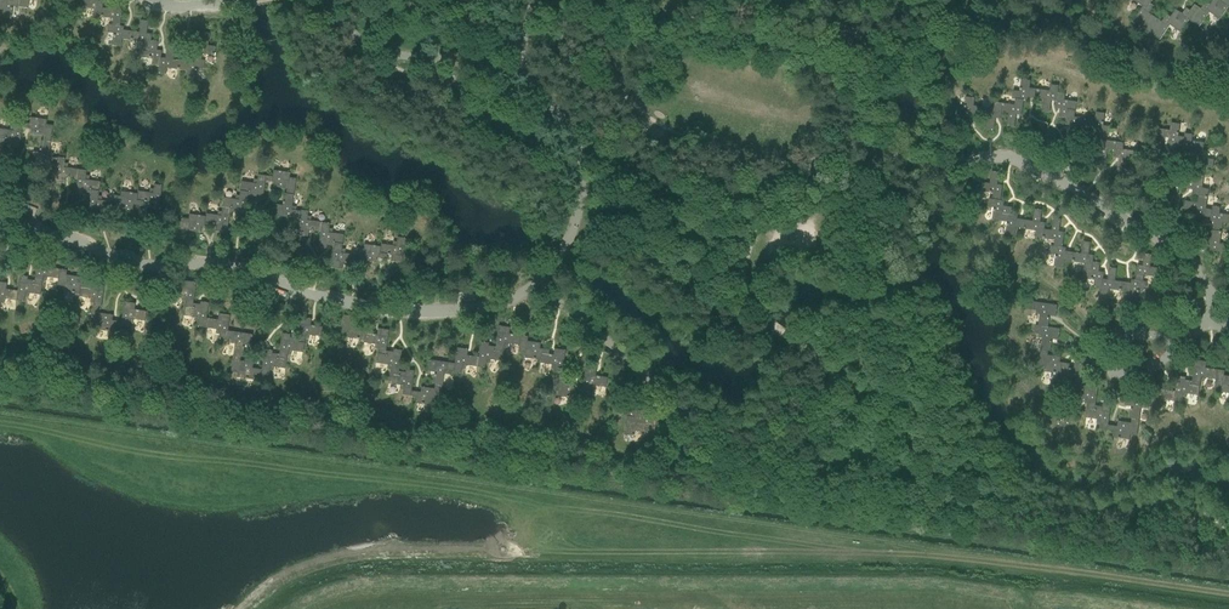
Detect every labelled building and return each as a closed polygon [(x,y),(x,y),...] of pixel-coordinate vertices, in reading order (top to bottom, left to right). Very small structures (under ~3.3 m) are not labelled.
[(19,8),(20,0),(18,0),(5,0),(5,3),(0,2),(0,10),(4,10),(3,18),(12,19),(14,7),(19,8)] [(19,8),(29,9),(30,0),(18,0),(20,0),(19,8)] [(102,19),(103,10),(104,3),(99,3),(100,0),(92,0),(92,2),(84,1),(83,10),(95,12),(94,18),(102,19)] [(113,26),(121,27),(123,12),(118,12),(119,0),(112,0),(110,11),(103,10),(102,19),(114,20),(113,26)] [(1144,7),(1134,22),(1148,31),(1157,17),(1151,13),(1156,5),(1152,2),(1153,0),(1134,0),(1144,7)] [(1228,8),(1228,7),(1228,6),(1226,5),(1228,1),(1228,0),(1223,0),(1222,1),(1220,0),(1215,0),(1212,4),(1208,1),(1202,9),(1196,5),(1192,11),(1188,17),(1191,19),(1190,21),(1200,28),(1210,13),(1221,20),(1228,8)] [(1182,32),(1190,21),(1191,19),(1188,17),(1192,11),(1188,8),(1184,14),(1178,10),(1173,16),(1169,13),(1163,22),(1157,17),(1148,31),(1161,40),(1171,25),(1182,32)] [(143,43),(142,49),(150,50),(151,41),(152,35),(147,34),(149,22),(141,21),(140,33),(132,32),(132,34),(131,41),(143,43)] [(131,41),(132,34),(124,33),(125,28),(121,27),(113,26),(109,26),(108,34),(115,35),(113,47),(122,48),(123,40),(131,41)] [(196,44),(194,59),(202,60),(202,54),(214,56),(216,47),(208,46),(210,34),(202,33),(201,45),(196,44)] [(161,58),(162,51),(157,51),(158,42),(151,41),(150,50),(142,49),(141,58),(153,59),(152,66),(160,67),(161,58)] [(168,68),(180,70),(181,62),(181,61),(173,60),(175,48),(167,47),(166,59),(161,58),(160,67),(159,73),(167,75),(168,68)] [(205,61),(202,60),(194,59),(190,58),(189,63),(181,62),(180,70),(188,71),(187,78),(196,80),(198,68),(204,69),(205,61)] [(1029,96),(1037,97),(1038,89),(1030,88),(1031,81),(1022,79),(1020,92),(1013,91),(1012,99),(1016,99),(1024,101),(1028,101),(1029,96)] [(1052,101),(1056,102),(1057,102),(1058,93),(1059,86),(1051,85),(1050,91),(1038,89),(1037,97),(1037,99),(1044,100),(1042,112),(1050,113),(1052,101)] [(1066,94),(1058,93),(1057,102),(1056,102),(1055,108),(1060,109),(1059,118),(1066,119),(1067,119),(1068,110),(1076,111),(1077,102),(1065,100),(1066,94)] [(973,115),(981,116),(982,107),(974,106),(975,98),(966,97),(964,109),(958,108),(957,116),(972,119),(973,115)] [(1015,105),(1003,104),(1002,113),(1009,114),(1007,126),(1015,127),(1017,115),(1022,116),(1024,101),(1016,99),(1015,105)] [(994,109),(982,107),(981,116),(988,117),(986,129),(994,131),(996,119),(1001,119),(1002,113),(1003,104),(995,102),(994,109)] [(659,111),(656,110),(653,110),(652,111),(651,112),(653,115),(656,117),(660,119),(663,119),(664,118),(664,117),(663,114),(659,111)] [(1075,117),(1076,111),(1068,110),(1067,119),(1066,119),(1065,125),(1070,126),(1069,138),(1076,139),(1078,127),(1086,128),(1086,126),(1087,119),(1075,117)] [(1093,133),(1097,133),(1105,134),(1109,135),(1110,127),(1104,126),(1105,114),(1096,112),(1095,120),(1087,119),(1086,126),(1094,128),(1093,133)] [(44,141),(51,142),(54,126),(47,125),(48,120),(31,118),(30,124),(24,123),(23,128),(32,130),(31,135),(44,137),(44,141)] [(23,128),(24,123),(16,122),(15,127),(11,126),(11,131),(0,129),(0,138),(6,139),(5,144),(12,145),(12,147),(20,148),(23,128)] [(1169,143),(1184,146),(1185,137),(1179,137),(1181,124),(1172,123),(1170,131),(1158,129),(1157,137),(1169,138),(1169,143)] [(1108,150),(1115,151),(1116,142),(1105,140),(1105,134),(1097,133),(1095,148),(1100,149),(1098,161),(1106,162),(1108,150)] [(1187,159),(1194,160),(1195,150),(1203,152),(1205,143),(1193,141),(1193,135),(1185,134),(1185,137),(1184,146),(1183,149),(1188,150),(1187,159)] [(50,153),(51,142),(44,141),(42,141),(40,153),(34,152),(32,163),(56,167),(58,158),(53,158),(54,154),(50,153)] [(1127,160),(1134,161),(1136,151),(1123,150),(1124,143),(1116,142),(1115,151),(1114,158),(1119,158),(1117,171),(1125,172),(1127,160)] [(1202,158),(1203,152),(1195,150),(1194,160),(1193,166),(1198,167),(1197,175),(1204,176),(1206,168),(1213,169),(1215,160),(1202,158)] [(66,178),(78,179),(79,170),(68,168),(69,164),(65,163),(66,159),(58,157),(58,158),(56,167),(54,182),(65,184),(66,178)] [(84,194),(91,195),(92,190),(100,191),(101,182),(90,180),(90,176),(87,176),(87,171),(79,170),(78,179),(75,195),(84,196),(84,194)] [(286,194),(294,195),(296,179),(290,178),(290,173),(274,171),(273,177),(266,177),(266,181),(275,183),(274,188),(287,190),(286,194)] [(993,194),(993,199),(1001,201),(1003,185),(998,185),(1000,173),(992,172),(990,184),(982,183),(981,192),(993,194)] [(263,202),(266,181),(266,177),(258,175),(257,180),(254,180),(253,184),(242,182),(240,191),(249,193),(248,197),(255,198),(255,200),(263,202)] [(1203,189),(1204,176),(1197,175),(1195,175),(1194,183),(1182,181),(1181,189),(1193,190),(1192,195),(1199,196),(1208,198),(1209,189),(1203,189)] [(138,191),(137,194),(136,201),(144,202),(148,203),(147,209),(159,211),(162,186),(154,184),(153,189),(150,189),(149,193),(138,191)] [(100,210),(111,212),(113,202),(102,201),(103,196),(99,196),(100,191),(92,190),(91,195),(88,215),(99,217),(100,210)] [(224,198),(223,208),(230,209),(230,213),(237,214),(237,216),(245,218),(248,197),(249,193),(240,191),(240,196),(236,196),(235,200),(224,198)] [(114,195),(113,202),(111,212),(119,213),(120,208),(133,210),(134,205),(143,206),(144,202),(136,201),(137,194),(121,192),(120,196),(114,195)] [(299,220),(300,212),(296,211),(297,207),(292,206),(294,195),(286,194),(284,194),(283,206),(276,205),(275,216),(299,220)] [(1206,209),(1208,198),(1199,196),(1198,203),(1186,201),(1184,209),(1197,211),(1196,216),(1211,218),(1212,210),(1206,209)] [(1001,201),(993,199),(989,199),(988,207),(994,208),(992,220),(1001,221),(1002,213),(1012,215),(1013,207),(1004,206),(1005,201),(1001,201)] [(1215,231),(1222,232),(1223,224),(1228,225),(1228,215),(1220,214),(1221,208),(1213,206),(1212,210),(1211,218),(1210,222),(1216,223),(1215,231)] [(206,214),(206,217),(205,224),(212,225),(217,226),(216,232),(227,234),(230,213),(230,209),(223,208),(222,212),(218,212),(217,216),(206,214)] [(1044,239),(1045,229),(1046,223),(1041,222),(1042,210),(1035,209),(1033,221),(1025,220),(1025,222),(1024,229),(1036,231),(1035,238),(1044,239)] [(321,232),(322,223),(311,221),(312,217),(308,216),(309,212),(300,211),(300,212),(299,220),(297,236),(308,237),(309,231),(321,232)] [(1016,228),(1024,229),(1025,222),(1017,221),(1018,215),(1012,215),(1002,213),(1001,221),(1008,222),(1006,235),(1015,236),(1016,228)] [(212,230),(212,225),(205,224),(206,217),(190,215),(189,220),(182,219),(180,235),(188,236),(188,232),(201,233),(202,228),(212,230)] [(1052,230),(1045,229),(1044,239),(1055,240),(1054,246),(1062,247),(1065,232),(1059,232),(1061,219),(1054,218),(1052,230)] [(327,247),(334,248),(335,243),(343,244),(344,235),(333,233),(333,229),(329,229),(330,224),(322,223),(321,232),(318,248),(327,249),(327,247)] [(1210,251),(1226,253),(1227,245),(1220,244),(1222,232),(1215,231),(1213,230),(1212,238),(1199,236),(1198,244),(1211,246),(1210,251)] [(380,254),(387,255),(392,255),(391,262),(402,263),(406,238),(397,237),(397,242),(393,241),(392,246),(381,244),(381,247),(380,254)] [(1085,264),(1084,270),(1092,271),(1093,262),(1094,256),(1089,255),(1091,243),(1083,242),(1082,254),(1074,253),(1074,254),(1073,262),(1085,264)] [(343,263),(355,265),(356,255),(345,254),(346,249),(342,249),(343,244),(335,243),(334,248),(331,268),(342,270),(343,263)] [(357,248),(356,255),(355,265),(362,266),(363,261),(376,263),(377,258),(386,259),(387,255),(380,254),(381,247),(364,244),(364,249),(357,248)] [(1065,261),(1073,262),(1074,254),(1066,253),(1066,248),(1062,247),(1054,246),(1051,246),(1050,254),(1056,255),(1054,267),(1064,268),(1065,261)] [(1138,265),(1136,280),(1144,281),(1145,276),(1157,278),(1158,268),(1151,267),(1152,255),(1145,254),(1143,266),(1138,265)] [(47,278),(58,279),(59,270),(48,268),(49,262),(38,260),(35,280),(34,285),(42,286),(43,282),(47,282),(47,278)] [(1100,263),(1093,262),(1092,271),(1084,270),(1083,279),(1095,281),(1094,287),(1102,288),(1103,279),(1104,272),(1099,272),(1100,263)] [(1108,280),(1103,279),(1102,288),(1101,295),(1109,296),(1110,290),(1122,291),(1123,284),(1123,282),(1116,281),(1117,269),(1110,268),(1108,280)] [(63,292),(79,294),(80,287),(88,289),(88,284),(79,283),(79,277),(66,275),(67,271),(59,270),(58,279),(57,286),(64,287),(63,292)] [(20,276),(17,291),(16,301),(24,302),(25,298),(29,298),(29,294),(41,295),(42,286),(34,285),(35,280),(28,279),(28,277),(20,276)] [(1148,282),(1144,281),(1136,280),(1132,280),(1131,285),(1123,284),(1122,291),(1130,293),(1129,300),(1138,301),(1140,289),(1146,290),(1148,282)] [(181,301),(185,302),(184,307),(193,308),(193,303),(196,283),(185,281),(184,287),(172,286),(171,295),(182,297),(181,301)] [(0,308),(1,303),(5,304),(5,299),(16,301),(17,291),(6,290),(7,283),(0,282),(0,308)] [(93,304),(93,308),(100,310),(101,310),(104,285),(93,283),(92,289),(88,289),(80,287),(79,294),(79,297),(90,299),(89,303),(93,304)] [(124,302),(121,322),(120,327),(128,328),(129,324),(133,324),(134,320),(145,322),(146,312),(134,310),(135,304),(124,302)] [(200,304),(193,303),(193,308),(184,307),(183,316),(194,317),(194,322),(198,322),(197,327),(205,328),(207,318),(209,303),(201,302),(200,304)] [(1040,316),(1039,326),(1049,328),(1050,316),(1056,317),(1058,306),(1033,302),(1032,310),(1037,311),(1036,315),(1040,316)] [(100,314),(100,310),(93,308),(90,325),(97,326),(96,330),(113,333),(114,326),(120,327),(121,322),(112,321),(113,316),(100,314)] [(218,320),(207,318),(205,328),(216,330),(215,334),(219,335),(218,339),(227,341),(227,340),(228,331),(230,316),(219,314),(218,320)] [(348,333),(348,338),(364,340),(365,333),(372,334),(373,330),(364,328),(364,323),(351,321),(352,316),(344,315),(342,332),(348,333)] [(300,318),(297,338),(298,338),(297,342),(305,343),(305,339),(309,340),(310,336),(321,337),(323,327),(311,326),(312,319),(300,318)] [(499,326),(496,347),(495,351),(503,352),(504,348),(508,348),(508,344),(519,345),(520,336),(509,334),(510,328),(499,326)] [(1049,328),(1039,326),(1036,326),(1034,334),(1039,335),(1039,339),(1043,339),(1041,350),(1049,352),(1051,352),(1053,340),(1059,341),(1061,329),(1049,328)] [(378,349),(378,354),(385,355),(386,351),(389,330),(378,329),(377,335),(372,334),(365,333),(364,340),(364,343),(375,345),(374,349),(378,349)] [(235,345),(233,356),(241,357),(243,357),(245,345),(251,346),(252,335),(228,331),(227,340),(231,340),(230,344),(235,345)] [(288,355),(291,356),(292,352),(303,353),(305,343),(297,342),(298,338),(297,338),(290,337),(291,335),(282,334),(279,354),(279,359),(287,360),(288,355)] [(524,358),(540,360),(541,353),(549,355),(549,350),(540,349),(540,343),(527,342),(528,337),(520,336),(519,345),(518,352),(525,353),(524,358)] [(502,362),(503,352),(495,351),(496,347),(489,346),(489,343),(481,342),(479,357),(477,367),(485,368),(486,364),(490,364),(491,360),(502,362)] [(477,367),(479,357),(467,356),(468,350),(457,348),(454,364),(453,372),(453,373),(461,374),(462,369),(466,370),(466,366),(477,367)] [(398,376),(399,371),(402,351),(394,349),(393,352),(386,351),(385,355),(378,354),(376,363),(387,365),(387,369),(391,370),(390,374),(398,376)] [(541,353),(540,360),(540,363),(551,365),(550,369),(554,370),(554,374),(561,376),(562,376),(565,351),(554,349),(553,355),(549,355),(541,353)] [(279,359),(279,354),(272,353),(273,351),(264,350),(261,370),(261,375),(269,376),(270,371),(274,372),(274,368),(285,369),(287,360),(279,359)] [(1046,367),(1045,372),(1061,375),(1062,368),(1070,369),(1070,364),(1061,363),(1062,358),(1048,356),(1049,352),(1041,350),(1039,367),(1046,367)] [(240,361),(241,357),(233,356),(231,372),(237,373),(237,378),(253,380),(254,374),(261,375),(261,370),(252,369),(253,363),(240,361)] [(449,371),(453,372),(454,364),(430,360),(428,372),(435,372),(433,384),(435,385),(443,386),(444,375),(449,375),(449,371)] [(1196,360),(1193,381),(1192,385),(1200,387),(1201,382),(1205,382),(1206,378),(1216,380),(1218,370),(1206,368),(1207,362),(1196,360)] [(1075,384),(1075,388),(1082,389),(1083,385),(1084,385),(1086,365),(1075,363),(1074,369),(1070,369),(1062,368),(1061,375),(1061,377),(1072,379),(1071,383),(1075,384)] [(585,368),(582,388),(581,393),(590,394),(590,390),(594,390),(595,386),(606,388),(607,378),(595,376),(596,370),(585,368)] [(406,372),(399,371),(398,376),(390,374),(389,384),(400,385),(399,390),(403,390),(403,395),(411,396),(411,391),(414,371),(406,370),(406,372)] [(1228,393),(1228,376),(1224,376),(1225,371),(1218,370),(1216,380),(1215,387),(1222,388),(1221,392),(1228,393)] [(561,380),(561,376),(554,374),(551,391),(558,392),(557,396),(574,399),(575,392),(581,393),(582,388),(573,387),(574,382),(561,380)] [(1199,396),(1200,387),(1192,385),(1193,381),(1186,380),(1186,378),(1178,376),(1176,392),(1174,401),(1183,403),(1183,398),(1187,398),(1188,394),(1199,396)] [(1152,398),(1151,406),(1150,407),(1159,408),(1159,404),(1163,404),(1164,400),(1174,401),(1176,392),(1164,390),(1165,384),(1154,382),(1152,398)] [(1095,410),(1096,406),(1099,385),(1091,384),(1090,386),(1084,385),(1083,385),(1082,389),(1075,388),(1073,398),(1085,399),(1084,404),(1088,404),(1087,409),(1095,410)] [(440,402),(443,386),(435,385),(434,389),(421,387),(420,392),(411,391),(411,396),(417,397),(416,403),(433,406),(434,401),(440,402)] [(1130,419),(1132,419),(1140,420),(1142,409),(1146,410),(1146,406),(1151,406),(1152,398),(1127,395),(1126,406),(1132,407),(1130,419)] [(1103,406),(1096,406),(1095,410),(1087,409),(1086,418),(1097,420),(1097,424),(1101,425),(1100,429),(1108,430),(1109,425),(1112,405),(1103,404),(1103,406)] [(639,415),(634,415),(635,412),(627,411),(624,437),(635,438),(635,432),(644,433),(644,439),(654,440),(657,414),(640,412),(639,415)] [(1138,436),(1140,420),(1132,419),(1132,423),(1119,421),(1118,427),(1109,425),(1108,430),(1114,431),(1114,438),(1130,440),(1131,435),(1138,436)]
